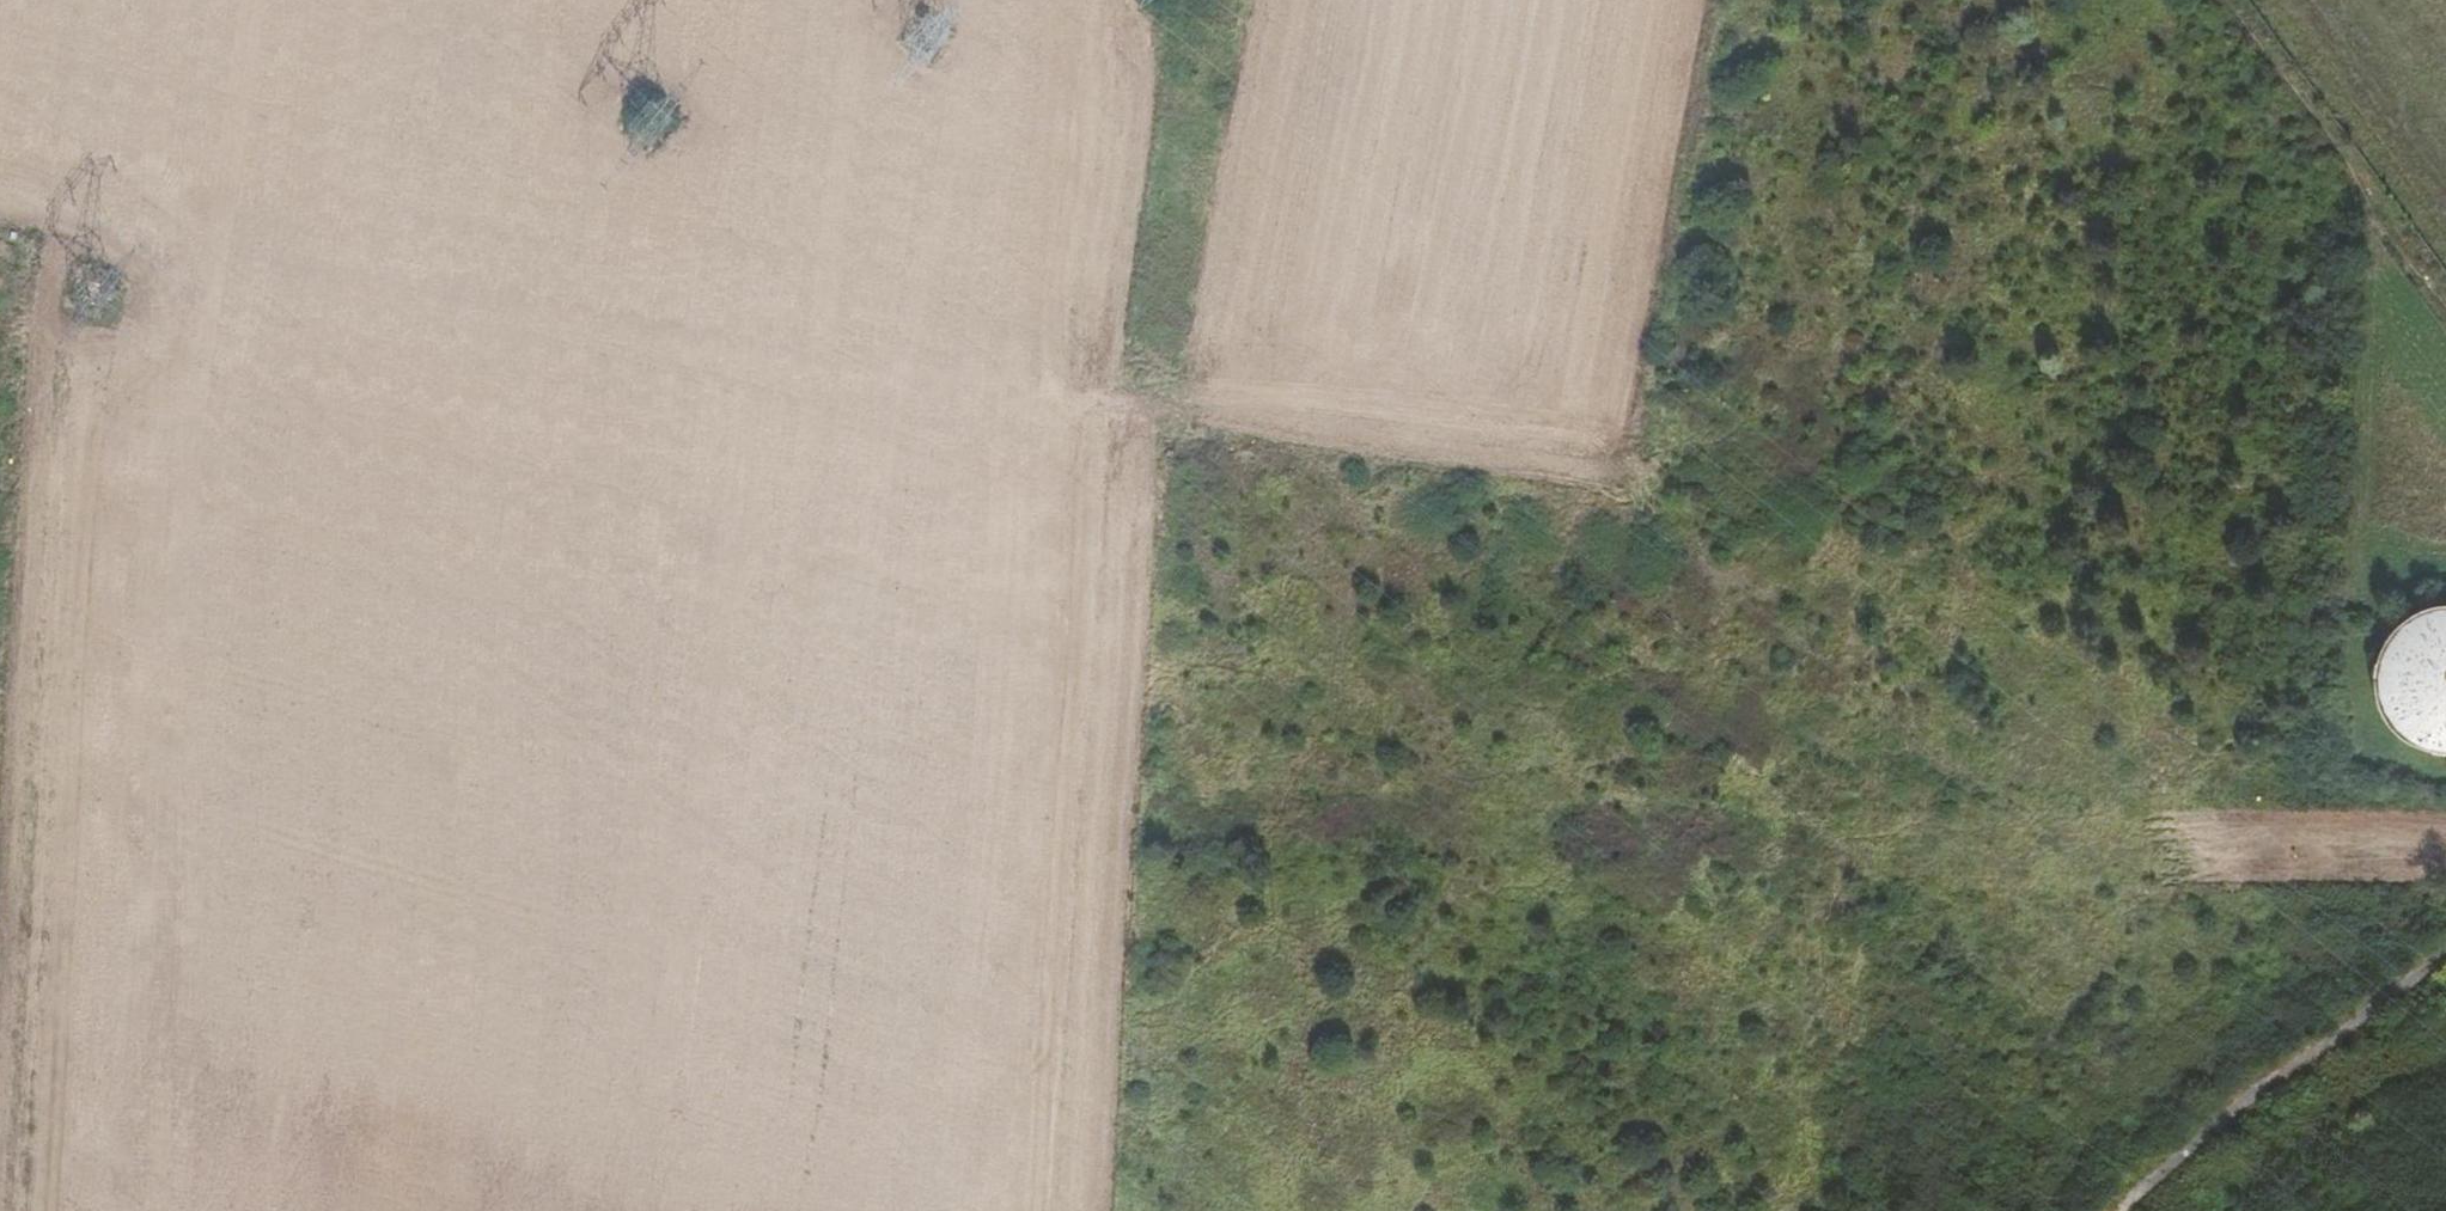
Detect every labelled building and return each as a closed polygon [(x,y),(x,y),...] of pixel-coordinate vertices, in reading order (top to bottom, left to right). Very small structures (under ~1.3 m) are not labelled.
[(2368,643),(2366,646),(2364,651),(2361,660),(2359,667),(2358,675),(2358,684),(2359,692),(2360,699),(2363,708),(2369,721),(2375,729),(2379,734),(2389,743),(2395,747),(2404,752),(2414,756),(2421,758),(2429,759),(2436,760),(2443,760),(2445,759),(2445,601),(2437,601),(2429,601),(2419,603),(2410,606),(2404,608),(2396,612),(2389,617),(2383,622),(2377,628),(2372,635),(2368,643)]
